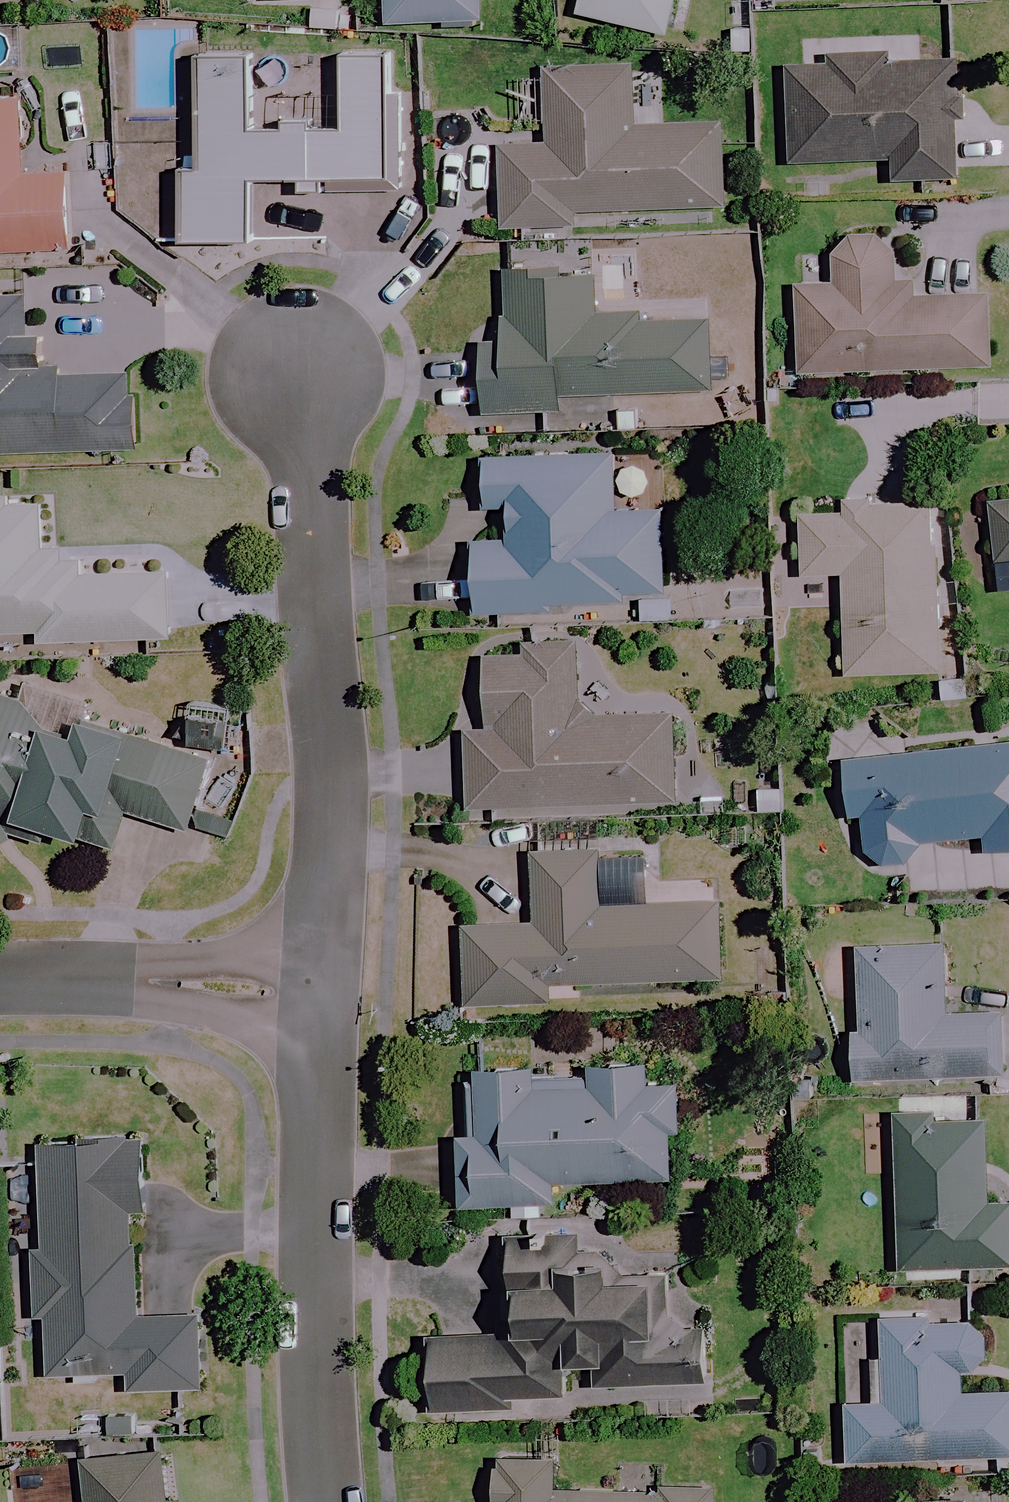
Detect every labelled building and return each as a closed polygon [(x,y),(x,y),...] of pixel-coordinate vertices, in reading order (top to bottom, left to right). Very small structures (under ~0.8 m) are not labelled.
[(381,21),(478,13),(477,0),(380,0),(381,21)] [(575,15),(662,36),(670,0),(578,0),(575,15)] [(144,204),(144,244),(247,244),(247,182),(382,182),(382,61),(190,62),(190,180),(175,180),(175,204),(144,204)] [(953,181),(951,64),(779,67),(780,164),(887,163),(887,182),(953,181)] [(628,68),(566,69),(567,88),(541,88),(543,147),(494,147),(496,228),(572,227),(572,212),(722,209),(721,129),(629,131),(628,68)] [(15,105),(0,104),(0,253),(60,254),(61,177),(14,176),(15,105)] [(887,239),(831,240),(832,282),(789,283),(791,375),(984,370),(983,298),(904,300),(904,275),(888,276),(887,239)] [(585,269),(502,272),(504,326),(480,327),(483,415),(556,413),(555,398),(698,393),(695,311),(587,315),(585,269)] [(34,325),(0,326),(0,457),(130,455),(129,374),(35,375),(34,325)] [(610,513),(609,456),(473,459),(474,512),(505,511),(506,543),(465,544),(466,616),(546,615),(546,607),(620,605),(620,595),(659,595),(658,512),(610,513)] [(0,500),(0,637),(32,637),(32,644),(164,643),(164,575),(83,575),(83,553),(37,553),(37,499),(0,500)] [(980,506),(987,565),(1008,562),(1008,502),(980,506)] [(935,673),(926,505),(793,512),(797,578),(838,576),(843,678),(935,673)] [(573,719),(571,648),(474,652),(476,731),(459,732),(462,808),(669,801),(666,716),(573,719)] [(21,685),(15,703),(0,698),(0,843),(13,838),(18,820),(113,851),(125,814),(183,832),(206,761),(76,718),(80,705),(21,685)] [(992,843),(1008,841),(1008,735),(849,750),(855,810),(868,809),(872,842),(890,856),(913,854),(928,836),(991,830),(992,843)] [(594,906),(592,851),(526,853),(528,922),(457,924),(460,1004),(574,1001),(714,997),(711,903),(594,906)] [(938,1012),(936,944),(851,947),(854,1039),(844,1040),(846,1081),(995,1076),(993,1011),(938,1012)] [(642,1080),(642,1067),(462,1072),(466,1207),(554,1205),(554,1179),(670,1176),(669,1125),(675,1125),(674,1079),(642,1080)] [(890,1273),(943,1272),(943,1280),(1008,1278),(1008,1205),(985,1206),(983,1121),(940,1122),(940,1106),(886,1107),(890,1273)] [(131,1312),(129,1138),(36,1140),(37,1240),(32,1240),(34,1373),(118,1372),(118,1389),(196,1388),(195,1311),(131,1312)] [(683,1302),(682,1275),(681,1249),(577,1252),(577,1233),(495,1235),(496,1260),(441,1262),(443,1340),(422,1341),(424,1405),(566,1401),(704,1397),(701,1302),(683,1302)] [(980,1308),(873,1313),(876,1401),(839,1403),(841,1463),(1008,1457),(1008,1391),(957,1393),(956,1366),(983,1365),(980,1308)] [(160,1450),(77,1459),(81,1501),(166,1501),(160,1450)] [(483,1456),(481,1501),(709,1501),(710,1489),(654,1486),(654,1494),(549,1490),(550,1458),(483,1456)]
